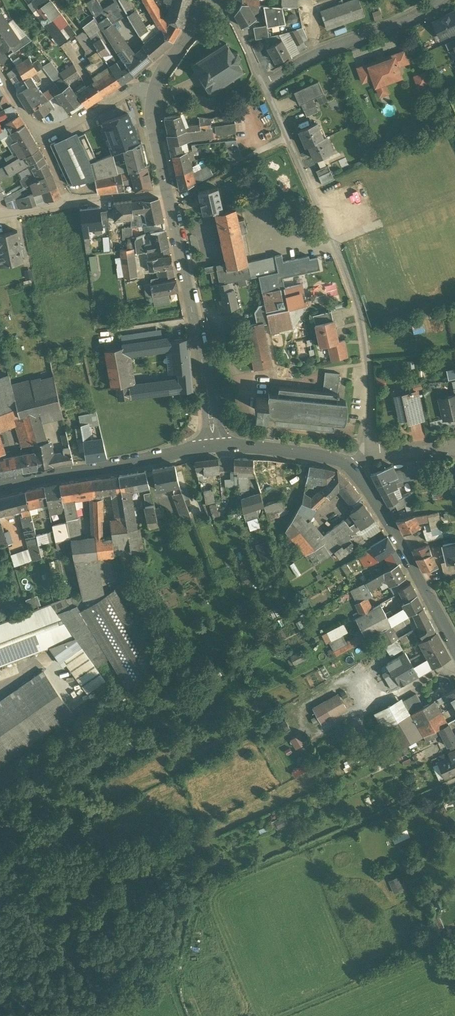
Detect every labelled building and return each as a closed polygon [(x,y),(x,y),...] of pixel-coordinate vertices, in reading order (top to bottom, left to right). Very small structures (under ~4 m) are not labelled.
[(50,0),(32,0),(37,8),(33,10),(43,23),(59,12),(50,0)] [(136,48),(135,46),(132,49),(127,42),(111,20),(113,19),(104,4),(101,6),(98,0),(84,0),(92,12),(91,13),(94,17),(100,25),(101,27),(102,26),(118,51),(127,63),(133,73),(152,56),(142,43),(136,48)] [(104,4),(113,19),(125,11),(126,11),(119,0),(110,0),(104,4)] [(126,11),(125,11),(126,15),(134,10),(128,0),(119,0),(126,11)] [(145,5),(160,30),(161,32),(167,24),(155,0),(142,0),(145,5)] [(169,2),(168,4),(176,6),(171,22),(180,26),(186,17),(190,0),(169,0),(169,2)] [(320,12),(326,28),(364,15),(359,0),(353,0),(320,12)] [(259,4),(246,4),(242,3),(234,14),(242,27),(255,19),(252,14),(261,11),(259,4)] [(72,7),(75,15),(84,11),(80,4),(72,7)] [(272,5),(263,5),(267,25),(267,26),(285,23),(282,6),(281,6),(272,5)] [(134,10),(126,15),(138,35),(147,30),(136,9),(134,10)] [(448,15),(440,19),(441,19),(433,23),(439,36),(448,32),(449,34),(454,32),(454,11),(448,15)] [(76,34),(59,12),(43,23),(60,46),(76,34)] [(2,16),(0,17),(0,48),(1,49),(8,44),(9,46),(18,40),(18,39),(6,22),(2,16)] [(94,17),(82,26),(85,30),(88,33),(95,28),(100,25),(94,17)] [(12,19),(6,22),(18,39),(26,34),(12,19)] [(171,22),(169,21),(167,24),(161,32),(172,40),(180,26),(171,22)] [(267,25),(255,27),(257,39),(264,37),(268,36),(267,26),(267,25)] [(95,28),(88,33),(90,37),(92,40),(99,36),(95,28)] [(302,28),(296,30),(303,41),(307,39),(302,28)] [(92,40),(90,37),(88,33),(85,30),(76,37),(85,49),(87,47),(90,52),(96,47),(92,40)] [(160,30),(144,40),(142,43),(152,56),(169,44),(172,40),(161,32),(160,30)] [(296,30),(289,32),(296,45),(295,45),(299,53),(306,48),(303,41),(296,30)] [(18,40),(9,46),(14,52),(31,40),(26,34),(18,39),(18,40)] [(268,36),(264,37),(269,46),(267,47),(276,62),(290,55),(278,34),(268,36)] [(99,36),(92,40),(96,47),(101,54),(109,50),(99,36)] [(445,44),(448,50),(454,47),(454,46),(454,39),(452,40),(445,44)] [(260,66),(269,64),(266,44),(262,45),(261,40),(255,41),(260,66)] [(226,43),(216,49),(216,48),(214,48),(215,50),(205,56),(204,55),(203,56),(203,57),(193,64),(191,64),(191,65),(193,65),(201,78),(204,83),(203,84),(204,85),(205,84),(210,92),(210,94),(211,94),(211,92),(222,86),(223,87),(224,86),(223,85),(232,79),(233,81),(234,80),(233,78),(243,72),(244,72),(245,71),(243,71),(238,64),(240,63),(239,61),(240,58),(241,57),(241,56),(240,56),(237,53),(238,52),(237,51),(236,52),(231,52),(231,51),(228,46),(228,45),(227,44),(226,43)] [(101,54),(96,47),(90,52),(86,55),(90,61),(84,66),(94,79),(86,85),(97,100),(121,84),(111,70),(106,61),(101,54)] [(404,52),(393,56),(397,67),(408,63),(404,52)] [(113,55),(106,61),(111,70),(121,84),(133,73),(127,63),(122,67),(116,59),(113,55)] [(16,66),(23,79),(29,75),(37,69),(32,62),(28,56),(15,65),(16,66)] [(393,56),(366,65),(370,77),(369,77),(370,79),(373,78),(377,88),(384,85),(383,82),(400,77),(397,67),(393,56)] [(32,62),(37,69),(41,67),(42,66),(37,58),(32,62)] [(42,66),(41,67),(55,84),(60,90),(68,85),(58,73),(49,61),(42,66)] [(72,64),(58,73),(68,85),(80,76),(72,64)] [(366,65),(357,68),(361,80),(369,77),(370,77),(366,65)] [(6,73),(14,85),(23,79),(16,66),(6,73)] [(425,73),(414,77),(418,88),(429,84),(425,73)] [(16,88),(17,93),(30,86),(40,104),(44,102),(48,100),(42,92),(40,90),(39,90),(29,75),(23,79),(14,85),(16,88)] [(318,81),(294,92),(299,105),(301,104),(304,111),(315,106),(312,99),(324,94),(318,81)] [(49,99),(55,95),(54,94),(60,90),(55,84),(42,92),(48,100),(49,99)] [(75,93),(68,85),(60,90),(54,94),(55,95),(66,111),(81,101),(75,93)] [(97,100),(86,85),(79,91),(89,105),(97,100)] [(40,104),(30,86),(17,93),(21,100),(25,105),(29,112),(32,110),(40,104)] [(89,105),(79,91),(75,93),(81,101),(86,107),(89,105)] [(55,109),(49,99),(48,100),(44,102),(50,112),(55,109)] [(38,120),(50,112),(44,102),(40,104),(32,110),(38,120)] [(7,114),(6,115),(7,118),(16,114),(12,106),(8,108),(5,109),(7,114)] [(315,106),(304,111),(306,117),(318,112),(315,106)] [(234,111),(223,115),(225,120),(234,117),(234,111)] [(128,113),(102,123),(104,129),(107,130),(111,143),(110,146),(113,153),(123,148),(138,143),(134,131),(135,131),(133,125),(132,125),(128,113)] [(9,127),(12,131),(25,124),(19,115),(4,124),(5,125),(7,128),(9,127)] [(188,126),(183,126),(183,132),(186,131),(211,127),(209,118),(186,115),(188,126)] [(175,116),(164,118),(168,135),(183,132),(183,126),(181,116),(175,116)] [(316,123),(299,131),(305,146),(308,145),(320,140),(317,132),(320,130),(316,123)] [(35,140),(25,124),(12,131),(21,148),(25,156),(26,155),(39,147),(35,140)] [(235,124),(215,127),(216,135),(235,132),(235,124)] [(12,131),(9,127),(7,128),(5,125),(1,127),(2,130),(0,131),(0,138),(1,138),(12,131)] [(186,131),(183,132),(187,143),(213,139),(212,127),(211,127),(186,131)] [(12,153),(21,148),(12,131),(1,138),(0,138),(0,139),(4,146),(7,145),(12,153)] [(168,135),(172,156),(185,152),(190,151),(189,149),(187,143),(183,132),(168,135)] [(90,163),(78,137),(57,147),(55,142),(50,144),(69,185),(94,179),(95,179),(90,163)] [(320,140),(308,145),(315,160),(330,153),(326,145),(329,144),(326,137),(320,140)] [(236,141),(225,142),(230,157),(240,153),(236,141)] [(138,143),(123,148),(126,158),(129,171),(130,170),(147,166),(141,142),(138,143)] [(43,155),(39,147),(26,155),(31,162),(34,161),(37,166),(34,169),(35,173),(30,176),(33,182),(51,173),(43,155)] [(4,158),(9,165),(25,156),(21,148),(12,153),(4,158)] [(192,151),(190,151),(185,152),(188,161),(195,160),(192,151)] [(172,156),(176,174),(191,170),(188,161),(185,152),(172,156)] [(230,157),(223,159),(226,167),(242,159),(240,153),(230,157)] [(113,154),(90,163),(95,179),(118,173),(115,161),(113,154)] [(29,163),(25,156),(9,165),(0,170),(0,181),(29,163)] [(126,158),(115,161),(118,173),(121,173),(129,171),(126,158)] [(328,165),(316,171),(318,177),(330,171),(328,165)] [(147,166),(130,170),(133,182),(123,183),(124,192),(135,191),(152,188),(147,166)] [(191,170),(176,174),(179,190),(195,183),(212,174),(208,166),(192,174),(191,170)] [(330,171),(318,177),(322,185),(334,179),(330,171)] [(33,182),(32,183),(36,194),(43,191),(56,186),(51,173),(33,182)] [(95,179),(94,179),(98,194),(117,191),(118,192),(124,192),(123,183),(121,173),(118,173),(95,179)] [(30,176),(21,180),(24,187),(32,183),(33,182),(30,176)] [(56,186),(43,191),(47,201),(60,196),(56,186)] [(218,187),(198,192),(203,214),(223,209),(218,187)] [(6,203),(22,199),(19,189),(17,190),(13,192),(6,196),(4,197),(6,203)] [(36,205),(47,201),(43,191),(36,194),(27,197),(30,206),(36,205)] [(30,206),(27,197),(25,198),(22,199),(6,203),(7,208),(20,208),(30,206)] [(159,198),(130,201),(131,216),(140,213),(144,227),(164,223),(159,198)] [(130,201),(114,202),(114,210),(115,220),(116,224),(123,222),(129,220),(131,220),(131,216),(130,201)] [(102,227),(100,212),(99,206),(79,209),(83,236),(89,236),(88,230),(102,228),(102,227)] [(236,208),(215,212),(215,215),(217,225),(219,232),(221,240),(220,240),(224,257),(225,257),(226,265),(227,266),(227,267),(248,263),(247,262),(247,261),(241,232),(239,225),(238,219),(236,208)] [(115,220),(114,210),(100,212),(102,227),(108,227),(108,221),(115,220)] [(244,218),(238,219),(239,225),(241,232),(247,231),(244,218)] [(165,230),(150,233),(152,244),(154,251),(162,250),(168,249),(169,249),(165,230)] [(0,234),(0,266),(23,261),(21,248),(23,245),(20,243),(17,231),(0,234)] [(89,236),(83,236),(85,253),(91,252),(89,236)] [(144,238),(136,239),(136,251),(144,249),(144,238)] [(129,253),(136,251),(136,239),(133,240),(131,240),(127,241),(128,249),(129,253)] [(137,253),(136,251),(129,253),(128,249),(119,250),(123,278),(137,276),(134,256),(137,255),(137,253)] [(258,275),(261,292),(284,287),(282,277),(320,269),(317,257),(309,259),(308,256),(283,261),(281,254),(274,256),(278,271),(258,275)] [(163,256),(156,257),(157,258),(147,260),(149,271),(157,269),(158,276),(167,275),(167,277),(174,276),(170,255),(169,255),(163,256)] [(274,256),(247,261),(247,262),(248,262),(251,277),(258,275),(278,271),(274,256)] [(247,262),(248,263),(227,267),(227,266),(217,268),(216,269),(217,270),(220,284),(228,282),(237,280),(245,278),(251,277),(248,262),(247,262)] [(216,264),(204,267),(206,273),(217,270),(216,269),(217,268),(216,264)] [(31,269),(24,270),(25,279),(33,277),(31,269)] [(150,284),(152,296),(165,293),(178,291),(176,279),(150,284)] [(220,284),(219,284),(222,302),(220,303),(221,310),(238,306),(234,289),(230,290),(228,282),(220,284)] [(146,300),(153,298),(152,296),(150,284),(150,283),(143,284),(146,300)] [(302,284),(284,287),(261,292),(264,303),(259,304),(254,311),(256,323),(263,321),(268,320),(270,331),(279,330),(278,325),(292,323),(289,310),(302,307),(300,292),(304,292),(302,284)] [(165,293),(152,296),(153,298),(154,304),(167,301),(165,293)] [(331,311),(320,314),(322,323),(333,321),(331,311)] [(322,323),(315,324),(319,346),(328,344),(338,342),(334,320),(333,321),(322,323)] [(256,323),(245,325),(254,368),(272,365),(263,321),(256,323)] [(177,391),(176,378),(137,382),(132,355),(166,350),(165,342),(167,341),(166,333),(166,328),(121,334),(122,347),(103,350),(110,387),(114,386),(116,400),(177,391)] [(176,378),(177,391),(192,390),(188,339),(173,341),(167,341),(165,342),(166,350),(168,373),(176,372),(176,378)] [(344,341),(338,342),(328,344),(329,348),(328,348),(330,360),(347,357),(344,341)] [(340,373),(325,371),(322,391),(337,393),(339,378),(340,373)] [(0,379),(0,411),(3,423),(13,419),(21,445),(31,442),(18,402),(12,383),(9,375),(0,379)] [(54,376),(12,383),(18,402),(58,394),(54,376)] [(322,391),(279,386),(278,393),(268,392),(268,397),(263,397),(256,396),(255,408),(266,409),(266,414),(275,415),(274,423),(323,428),(323,431),(329,431),(329,429),(334,429),(334,422),(344,423),(346,418),(347,412),(347,407),(346,401),(337,400),(337,396),(339,396),(339,393),(337,393),(322,391)] [(412,392),(410,392),(410,393),(403,394),(405,403),(399,405),(400,409),(398,410),(400,419),(408,418),(409,422),(422,419),(416,391),(412,392)] [(58,394),(18,402),(31,442),(32,444),(33,444),(48,442),(43,422),(41,412),(61,408),(58,394)] [(444,398),(446,404),(440,405),(444,420),(454,418),(454,396),(444,398)] [(63,418),(61,408),(41,412),(43,422),(63,418)] [(96,413),(91,414),(92,424),(93,427),(99,425),(96,413)] [(91,414),(79,416),(81,426),(88,425),(92,424),(91,414)] [(88,425),(81,426),(81,428),(82,433),(89,432),(88,425)] [(75,429),(76,442),(83,441),(83,438),(82,433),(81,428),(75,429)] [(89,432),(82,433),(83,438),(83,441),(76,442),(78,453),(84,452),(86,462),(107,459),(103,444),(93,445),(92,440),(90,440),(89,432)] [(66,451),(50,454),(48,442),(33,444),(34,453),(37,469),(73,463),(66,433),(62,434),(66,451)] [(34,453),(20,456),(23,471),(37,469),(34,453)] [(0,459),(0,475),(15,473),(13,457),(2,459),(0,459)] [(218,459),(195,462),(197,473),(205,473),(219,473),(218,459)] [(253,469),(253,460),(234,459),(234,473),(238,474),(238,478),(239,495),(248,493),(247,478),(256,477),(253,469)] [(261,496),(274,496),(275,474),(273,474),(274,461),(253,460),(253,469),(256,477),(261,494),(261,496)] [(174,466),(153,470),(153,471),(154,476),(159,491),(180,487),(174,466)] [(392,466),(371,475),(371,476),(376,486),(395,480),(393,472),(392,466)] [(325,470),(309,467),(305,481),(324,485),(325,470)] [(416,468),(393,472),(395,480),(396,484),(417,479),(416,468)] [(337,471),(325,470),(324,485),(328,486),(337,471)] [(337,471),(333,478),(328,486),(325,490),(331,497),(344,478),(337,471)] [(131,474),(134,491),(150,489),(146,477),(145,473),(145,472),(131,474)] [(205,473),(197,473),(199,484),(207,482),(205,473)] [(131,474),(119,476),(121,500),(132,498),(135,498),(134,491),(131,474)] [(119,476),(101,478),(102,493),(113,492),(116,518),(100,521),(102,534),(111,533),(125,531),(125,530),(121,500),(119,476)] [(101,478),(91,480),(91,494),(102,493),(101,478)] [(91,480),(59,484),(62,501),(75,500),(91,499),(91,494),(91,480)] [(395,480),(376,486),(381,495),(392,489),(396,488),(396,484),(395,480)] [(348,482),(340,490),(351,504),(352,504),(360,497),(348,482)] [(59,484),(44,487),(47,504),(49,514),(64,511),(62,501),(59,484)] [(44,487),(25,491),(29,508),(47,504),(44,487)] [(182,492),(185,501),(190,499),(186,487),(181,489),(182,492)] [(319,510),(331,497),(325,490),(324,487),(314,497),(303,495),(302,504),(319,510)] [(392,489),(381,495),(388,507),(397,502),(392,489)] [(25,491),(13,493),(18,511),(21,510),(29,508),(25,491)] [(211,491),(203,492),(204,497),(205,504),(205,505),(214,503),(211,491)] [(191,518),(188,509),(185,501),(182,492),(171,496),(180,518),(178,518),(179,522),(191,518)] [(1,496),(0,496),(0,514),(13,512),(18,511),(13,493),(1,496)] [(144,503),(145,507),(153,505),(150,493),(143,495),(144,501),(144,503)] [(261,494),(241,499),(242,513),(244,512),(255,509),(264,506),(265,506),(261,496),(261,494)] [(408,518),(413,517),(416,516),(412,504),(410,496),(403,499),(408,518)] [(100,521),(97,498),(91,499),(93,535),(102,534),(100,521)] [(125,530),(137,528),(132,498),(121,500),(125,530)] [(64,511),(67,522),(70,538),(81,537),(75,500),(62,501),(64,511)] [(284,510),(282,500),(265,506),(264,506),(268,524),(275,522),(274,519),(278,517),(277,513),(284,510)] [(208,505),(210,514),(218,513),(216,503),(208,505)] [(307,522),(319,510),(302,504),(298,511),(307,522)] [(374,520),(363,504),(350,513),(353,516),(357,522),(360,526),(362,529),(374,520)] [(143,507),(147,523),(157,521),(153,505),(145,507),(143,507)] [(36,535),(29,508),(21,510),(33,559),(41,557),(39,544),(36,535)] [(255,509),(244,512),(246,520),(258,517),(255,509)] [(298,511),(286,531),(291,539),(305,556),(309,554),(315,550),(314,550),(323,544),(324,543),(320,538),(307,522),(298,511)] [(0,514),(0,520),(4,519),(14,517),(13,512),(0,514)] [(401,512),(393,516),(395,521),(403,519),(401,512)] [(428,514),(429,523),(438,522),(436,513),(428,514)] [(416,516),(413,517),(418,526),(423,525),(429,523),(428,514),(416,516)] [(357,522),(353,516),(345,521),(349,527),(357,522)] [(403,519),(395,521),(403,535),(419,528),(418,526),(413,517),(408,518),(403,519)] [(345,521),(343,520),(320,538),(324,543),(323,544),(330,554),(350,539),(351,538),(348,534),(353,531),(349,527),(345,521)] [(147,523),(146,523),(148,530),(159,528),(157,521),(147,523)] [(50,525),(52,531),(53,542),(55,553),(72,549),(70,538),(67,522),(50,525)] [(429,523),(423,525),(424,531),(420,532),(424,544),(442,539),(438,522),(429,523)] [(353,531),(348,534),(351,538),(356,535),(355,533),(362,529),(361,529),(362,529),(360,526),(353,531)] [(125,531),(130,551),(143,549),(140,528),(137,528),(125,530),(125,531)] [(52,531),(36,535),(39,544),(53,542),(52,531)] [(111,533),(114,555),(119,554),(130,551),(125,531),(111,533)] [(81,537),(70,538),(72,549),(74,559),(97,557),(108,556),(114,555),(111,533),(102,534),(93,535),(81,537)] [(355,547),(360,554),(370,548),(362,536),(356,535),(351,538),(350,539),(351,542),(355,547)] [(360,554),(359,555),(365,566),(375,561),(388,554),(393,566),(397,564),(400,563),(394,550),(387,538),(370,548),(360,554)] [(264,541),(256,544),(262,560),(270,557),(264,541)] [(351,542),(336,554),(339,558),(355,547),(351,542)] [(442,545),(447,562),(448,564),(449,564),(449,563),(454,562),(454,542),(442,545)] [(315,550),(309,554),(315,563),(330,554),(323,544),(314,550),(315,550)] [(429,555),(425,547),(412,551),(416,560),(423,573),(437,569),(431,555),(429,555)] [(14,565),(31,560),(28,549),(10,555),(14,565)] [(130,551),(119,554),(126,576),(138,574),(132,562),(131,558),(130,551)] [(108,556),(97,557),(102,582),(118,579),(114,571),(108,556)] [(97,557),(74,559),(74,561),(78,581),(81,596),(83,599),(104,595),(102,582),(97,557)] [(294,562),(289,564),(296,576),(301,573),(294,562)] [(449,563),(449,564),(448,564),(447,562),(441,563),(444,576),(445,576),(445,575),(454,573),(454,562),(449,563)] [(346,563),(340,566),(346,575),(352,571),(346,563)] [(393,566),(376,576),(378,581),(381,586),(386,582),(388,587),(404,578),(397,564),(393,566)] [(376,576),(361,584),(368,597),(373,607),(379,604),(382,602),(373,585),(378,581),(376,576)] [(393,596),(400,593),(398,589),(402,587),(408,585),(404,578),(388,587),(393,596)] [(408,585),(402,587),(404,590),(400,593),(402,596),(413,589),(410,583),(408,585)] [(356,603),(368,597),(361,584),(350,591),(356,603)] [(114,589),(80,610),(127,687),(161,666),(114,589)] [(416,595),(413,589),(402,596),(405,603),(406,601),(416,595)] [(37,595),(25,599),(29,608),(40,604),(37,595)] [(416,595),(406,601),(405,603),(402,605),(404,609),(408,616),(422,607),(416,595)] [(77,637),(54,603),(9,618),(0,622),(0,665),(77,637)] [(373,607),(354,618),(361,629),(367,638),(368,640),(375,636),(377,635),(385,629),(392,625),(387,618),(379,604),(373,607)] [(408,616),(407,617),(399,621),(402,626),(425,612),(422,607),(408,616)] [(404,609),(387,618),(392,625),(399,621),(407,617),(408,616),(404,609)] [(9,618),(6,611),(0,613),(0,622),(9,618)] [(429,621),(415,629),(420,640),(435,632),(429,621)] [(346,640),(349,639),(345,632),(342,633),(339,628),(328,634),(331,639),(328,641),(331,647),(333,650),(347,642),(346,640)] [(335,655),(367,638),(361,629),(355,632),(356,635),(349,639),(346,640),(347,642),(333,650),(331,647),(326,650),(331,657),(335,655)] [(384,646),(392,642),(385,629),(377,635),(383,647),(384,646)] [(413,667),(409,660),(404,654),(381,666),(381,669),(392,689),(407,681),(405,678),(410,676),(412,678),(449,657),(436,633),(419,642),(425,653),(428,658),(413,667)] [(392,642),(384,646),(390,656),(402,649),(396,639),(392,642)] [(81,643),(60,657),(90,697),(109,684),(81,643)] [(293,662),(294,664),(306,658),(301,649),(289,655),(290,657),(293,662)] [(409,660),(413,667),(428,658),(425,653),(421,655),(421,654),(409,660)] [(0,700),(0,765),(73,714),(42,670),(0,700)] [(446,693),(454,709),(454,688),(446,693)] [(339,693),(324,701),(333,717),(348,708),(339,693)] [(403,701),(410,714),(423,707),(416,694),(403,701)] [(401,699),(377,712),(386,728),(410,714),(403,701),(401,699)] [(423,707),(410,714),(422,736),(428,733),(437,728),(448,723),(435,700),(423,707)] [(333,717),(324,701),(312,708),(321,723),(333,717)] [(410,714),(386,728),(397,748),(422,736),(410,714)] [(279,720),(285,732),(292,728),(286,717),(279,720)] [(356,717),(344,724),(348,732),(360,726),(356,717)] [(448,723),(437,728),(443,740),(446,746),(454,742),(454,735),(448,723)] [(443,740),(437,728),(428,733),(432,740),(435,738),(434,737),(437,736),(440,742),(443,740)] [(301,732),(289,739),(295,748),(306,741),(301,732)] [(448,752),(450,756),(447,757),(447,759),(438,763),(439,764),(440,763),(442,769),(442,770),(444,775),(446,776),(454,772),(454,749),(451,751),(448,752)] [(291,769),(293,774),(304,770),(302,765),(291,769)] [(451,794),(441,798),(446,809),(454,806),(454,792),(451,794)] [(272,820),(275,828),(291,821),(287,814),(272,820)] [(208,844),(201,847),(204,853),(211,850),(208,844)] [(400,883),(398,877),(390,880),(395,891),(405,887),(402,882),(400,883)]
